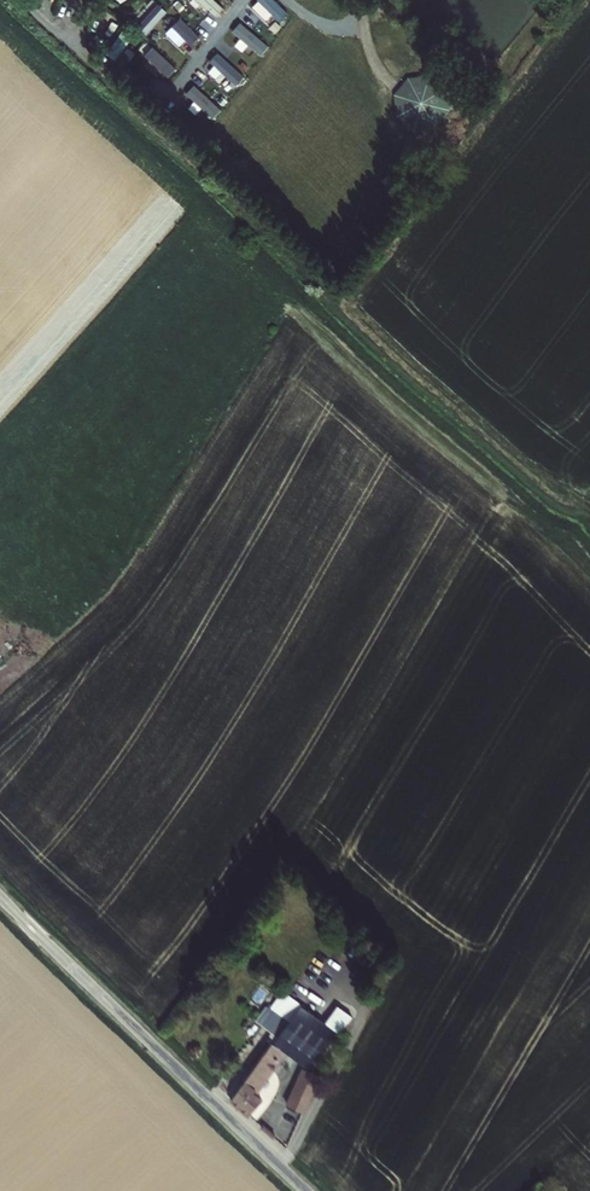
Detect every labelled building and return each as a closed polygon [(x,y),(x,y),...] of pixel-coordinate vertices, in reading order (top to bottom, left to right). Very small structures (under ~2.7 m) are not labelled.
[(58,12),(67,17),(75,0),(64,0),(58,12)] [(158,0),(143,0),(128,11),(133,18),(158,0)] [(436,69),(429,80),(446,92),(453,81),(436,69)] [(446,92),(429,80),(407,84),(395,101),(398,122),(419,135),(438,131),(450,113),(446,92)] [(269,1000),(260,1015),(276,1026),(271,1034),(276,1039),(278,1037),(283,1029),(288,1022),(293,1017),(269,1000)] [(288,1022),(283,1029),(298,1039),(292,1047),(326,1070),(345,1029),(304,1001),(293,1017),(288,1022)] [(283,1029),(278,1037),(290,1046),(292,1047),(298,1039),(283,1029)] [(290,1046),(278,1037),(276,1039),(265,1056),(274,1062),(275,1061),(278,1063),(290,1046)] [(237,1095),(254,1111),(267,1096),(259,1089),(278,1063),(275,1061),(274,1062),(265,1056),(237,1095)] [(300,1104),(310,1109),(325,1074),(325,1073),(316,1068),(300,1104)] [(330,1076),(325,1074),(310,1109),(315,1111),(330,1076)]
